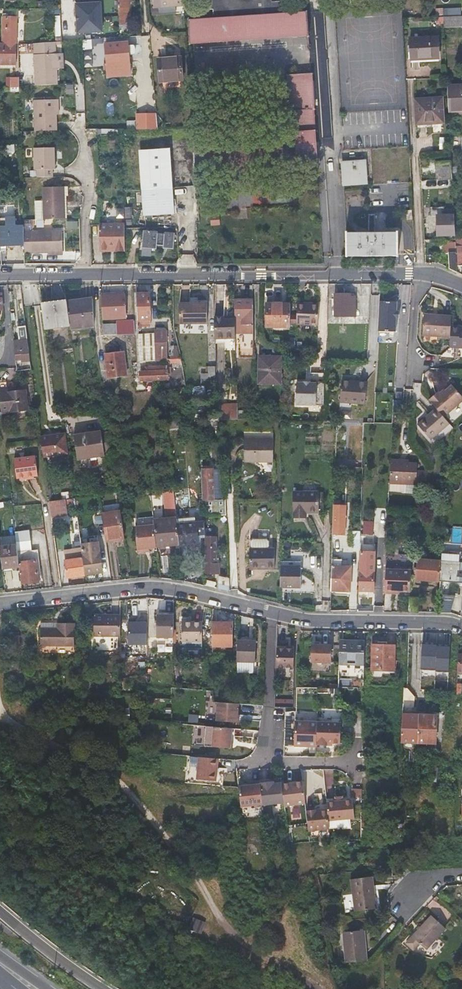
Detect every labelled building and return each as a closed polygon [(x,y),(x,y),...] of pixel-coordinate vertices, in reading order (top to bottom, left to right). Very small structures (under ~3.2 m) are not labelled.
[(129,4),(131,4),(131,0),(117,0),(118,24),(128,23),(126,5),(129,4)] [(213,17),(285,12),(284,1),(269,2),(269,0),(208,0),(209,8),(212,8),(213,17)] [(101,2),(76,3),(78,34),(103,32),(101,2)] [(308,36),(306,11),(285,12),(213,17),(186,19),(187,45),(308,36)] [(441,17),(442,24),(461,23),(461,15),(441,17)] [(1,44),(0,44),(0,64),(16,64),(15,16),(4,16),(3,44),(1,44)] [(437,59),(437,48),(436,37),(409,38),(409,60),(437,59)] [(92,39),(83,40),(83,48),(92,48),(92,39)] [(104,64),(116,63),(127,62),(126,42),(103,43),(104,64)] [(55,83),(54,67),(54,52),(33,53),(33,84),(55,83)] [(180,80),(179,68),(178,57),(168,57),(169,61),(155,61),(157,81),(180,80)] [(9,86),(13,86),(17,86),(17,75),(9,76),(9,86)] [(292,137),(191,144),(193,168),(315,160),(310,75),(284,77),(287,111),(290,111),(292,137)] [(67,84),(67,94),(75,94),(75,84),(67,84)] [(456,110),(461,109),(461,85),(445,86),(447,110),(456,110)] [(54,130),(54,113),(53,98),(32,99),(32,130),(54,130)] [(415,124),(429,123),(442,122),(440,98),(414,100),(415,124)] [(137,129),(158,129),(157,112),(137,112),(137,129)] [(460,140),(459,118),(447,119),(449,144),(461,143),(461,140),(460,140)] [(52,170),(52,159),(52,148),(32,149),(32,171),(34,171),(35,178),(50,177),(50,170),(52,170)] [(145,215),(174,213),(169,149),(141,151),(145,215)] [(450,161),(442,161),(434,162),(436,180),(451,179),(450,161)] [(342,163),(343,185),(366,184),(364,163),(342,163)] [(63,220),(62,203),(62,187),(41,188),(42,220),(63,220)] [(120,204),(122,218),(133,217),(131,203),(120,204)] [(442,208),(435,208),(429,208),(429,216),(435,216),(436,235),(454,234),(453,215),(443,216),(442,208)] [(21,231),(21,226),(14,227),(14,218),(4,218),(5,227),(0,227),(0,246),(22,245),(21,231)] [(121,224),(100,225),(97,225),(97,249),(112,248),(112,249),(122,248),(121,224)] [(22,253),(46,253),(61,252),(60,230),(21,231),(22,245),(22,253)] [(139,230),(139,247),(154,247),(154,243),(161,243),(161,246),(172,246),(171,230),(161,230),(161,231),(154,231),(154,230),(139,230)] [(346,258),(396,258),(396,244),(406,244),(406,234),(345,233),(346,258)] [(456,265),(455,252),(447,253),(448,269),(456,273),(456,265)] [(102,313),(109,312),(116,312),(115,294),(100,294),(102,313)] [(350,297),(350,295),(350,294),(334,294),(333,316),(353,316),(354,297),(350,297)] [(150,328),(149,311),(148,295),(136,295),(138,332),(142,332),(141,328),(150,328)] [(69,324),(69,326),(69,328),(94,325),(91,298),(66,302),(69,324)] [(252,301),(234,301),(235,317),(235,320),(235,333),(253,333),(252,301)] [(395,302),(378,301),(376,331),(386,331),(386,328),(394,328),(394,318),(395,311),(395,302)] [(69,324),(66,302),(41,305),(44,327),(69,324)] [(207,303),(179,303),(179,323),(207,323),(207,303)] [(318,304),(296,303),(296,325),(318,326),(318,304)] [(289,327),(289,315),(289,304),(265,304),(266,327),(289,327)] [(422,335),(448,336),(449,326),(449,317),(422,315),(422,335)] [(214,317),(215,344),(224,344),(224,339),(223,320),(223,317),(214,317)] [(223,320),(224,339),(235,338),(235,333),(235,320),(223,320)] [(121,334),(128,334),(135,334),(134,321),(120,322),(120,325),(121,334)] [(121,334),(120,325),(103,326),(104,335),(121,334)] [(458,328),(458,326),(449,326),(448,336),(448,346),(461,347),(461,329),(458,329),(458,328)] [(157,359),(156,332),(138,332),(140,361),(157,359)] [(157,359),(161,359),(165,359),(174,358),(180,358),(178,346),(168,346),(167,332),(156,332),(157,359)] [(14,341),(15,350),(16,359),(22,358),(22,361),(30,359),(28,339),(26,339),(26,338),(20,339),(20,340),(14,341)] [(108,379),(117,377),(126,376),(122,352),(104,355),(108,379)] [(259,384),(270,384),(280,384),(280,358),(258,358),(259,384)] [(179,378),(182,377),(184,377),(181,359),(175,360),(179,378)] [(149,366),(149,369),(149,371),(141,371),(141,381),(169,379),(168,369),(159,370),(159,365),(149,366)] [(350,382),(345,381),(340,381),(339,403),(364,405),(365,386),(350,385),(350,382)] [(302,385),(296,385),(296,406),(316,406),(316,385),(309,385),(309,383),(302,382),(302,385)] [(447,389),(442,394),(439,390),(429,398),(436,407),(444,415),(461,398),(461,395),(453,384),(447,389)] [(27,401),(26,391),(8,394),(8,391),(0,392),(0,401),(2,414),(28,410),(27,401)] [(237,404),(230,404),(221,404),(222,419),(238,420),(238,412),(237,404)] [(444,415),(436,407),(418,423),(431,438),(449,421),(444,415)] [(246,412),(238,412),(238,420),(246,420),(246,416),(246,412)] [(120,440),(126,439),(132,439),(131,426),(118,428),(120,440)] [(101,430),(73,434),(77,460),(105,456),(101,430)] [(63,432),(40,435),(41,441),(43,456),(66,452),(63,432)] [(244,463),(259,463),(273,463),(273,441),(244,441),(244,463)] [(38,475),(37,465),(36,455),(15,458),(17,478),(38,475)] [(389,484),(407,485),(420,485),(420,490),(421,489),(430,489),(430,479),(430,471),(421,470),(421,466),(413,466),(403,465),(403,461),(390,461),(389,484)] [(204,499),(208,499),(211,498),(210,471),(202,471),(204,499)] [(176,489),(164,490),(165,516),(177,515),(176,489)] [(304,514),(307,514),(319,514),(319,492),(295,492),(295,517),(304,517),(304,514)] [(67,507),(59,509),(50,510),(52,519),(68,517),(67,507)] [(104,540),(114,539),(123,537),(119,512),(101,515),(101,516),(104,537),(104,540)] [(104,537),(101,516),(94,517),(97,538),(104,537)] [(180,544),(178,525),(177,518),(152,520),(152,523),(155,545),(155,546),(180,544)] [(332,535),(338,535),(343,535),(343,520),(332,520),(332,535)] [(363,534),(374,535),(375,521),(364,520),(363,534)] [(155,545),(152,523),(134,526),(137,551),(144,550),(144,547),(155,545)] [(205,533),(205,528),(205,524),(178,525),(180,544),(180,545),(198,543),(197,533),(205,533)] [(360,540),(361,531),(353,531),(352,540),(360,540)] [(96,534),(79,537),(79,541),(80,544),(97,541),(96,534)] [(216,567),(217,553),(217,538),(210,538),(210,535),(207,535),(206,574),(216,574),(216,570),(219,570),(219,567),(216,567)] [(271,548),(272,548),(272,537),(252,537),(251,547),(253,547),(253,540),(255,538),(268,538),(271,540),(271,548)] [(253,547),(251,547),(251,567),(276,568),(276,548),(272,548),(271,548),(271,540),(268,538),(255,538),(253,540),(253,547)] [(62,547),(64,564),(65,569),(66,578),(85,575),(82,557),(81,551),(80,544),(79,541),(73,542),(73,546),(62,547)] [(82,557),(85,575),(102,572),(97,541),(80,544),(81,551),(82,557)] [(0,549),(2,569),(20,566),(19,562),(18,552),(17,546),(0,548),(0,549)] [(19,562),(20,566),(22,584),(38,581),(36,560),(34,560),(33,550),(18,552),(19,562)] [(373,588),(373,580),(374,572),(374,552),(361,552),(360,591),(368,591),(368,588),(373,588)] [(340,566),(340,563),(340,560),(331,559),(330,590),(349,590),(349,566),(340,566)] [(416,580),(437,582),(439,582),(441,562),(418,561),(416,580)] [(441,562),(439,582),(458,584),(459,564),(441,562)] [(281,587),(291,587),(301,587),(301,566),(281,566),(281,587)] [(412,570),(385,569),(384,593),(393,593),(393,591),(410,591),(412,570)] [(218,589),(224,590),(230,591),(229,577),(218,577),(218,589)] [(409,597),(408,605),(408,612),(417,613),(418,598),(409,597)] [(175,638),(175,616),(157,616),(158,638),(175,638)] [(125,618),(113,618),(100,618),(100,638),(125,637),(125,618)] [(127,644),(149,645),(150,621),(128,620),(127,644)] [(231,623),(222,623),(213,623),(213,646),(231,645),(231,623)] [(202,643),(202,624),(191,624),(182,624),(182,643),(202,643)] [(79,627),(72,627),(65,628),(65,633),(48,634),(48,648),(80,647),(79,627)] [(254,641),(236,641),(236,645),(236,663),(254,663),(254,641)] [(364,642),(352,642),(339,642),(338,664),(364,665),(364,642)] [(422,644),(420,690),(447,692),(448,670),(452,670),(453,645),(422,644)] [(330,646),(310,645),(310,662),(330,663),(330,646)] [(372,670),(383,670),(394,670),(395,646),(373,645),(372,670)] [(277,648),(276,668),(292,669),(293,649),(277,648)] [(414,688),(410,688),(407,688),(404,688),(402,707),(414,707),(415,695),(414,688)] [(238,706),(218,704),(217,725),(237,726),(238,706)] [(400,742),(417,742),(419,715),(402,715),(400,742)] [(419,715),(417,742),(434,741),(436,715),(419,715)] [(316,724),(294,723),(293,748),(316,748),(316,747),(316,724)] [(331,724),(316,724),(316,747),(326,747),(326,745),(339,745),(340,724),(331,724)] [(232,730),(215,728),(213,748),(229,750),(232,730)] [(216,757),(200,756),(196,778),(215,780),(219,758),(216,757)] [(259,784),(259,783),(250,784),(250,786),(238,787),(240,807),(261,805),(259,784)] [(272,783),(259,784),(261,805),(261,806),(282,804),(281,786),(280,785),(272,785),(272,783)] [(302,784),(281,786),(282,804),(282,807),(303,806),(302,784)] [(350,802),(325,805),(326,814),(326,823),(351,820),(350,802)] [(314,812),(304,812),(305,832),(327,832),(326,823),(326,814),(314,814),(314,812)] [(360,880),(361,896),(363,912),(383,911),(381,878),(360,880)] [(435,949),(443,938),(451,927),(436,915),(420,937),(435,949)] [(373,961),(372,945),(370,929),(348,932),(352,962),(373,961)]
